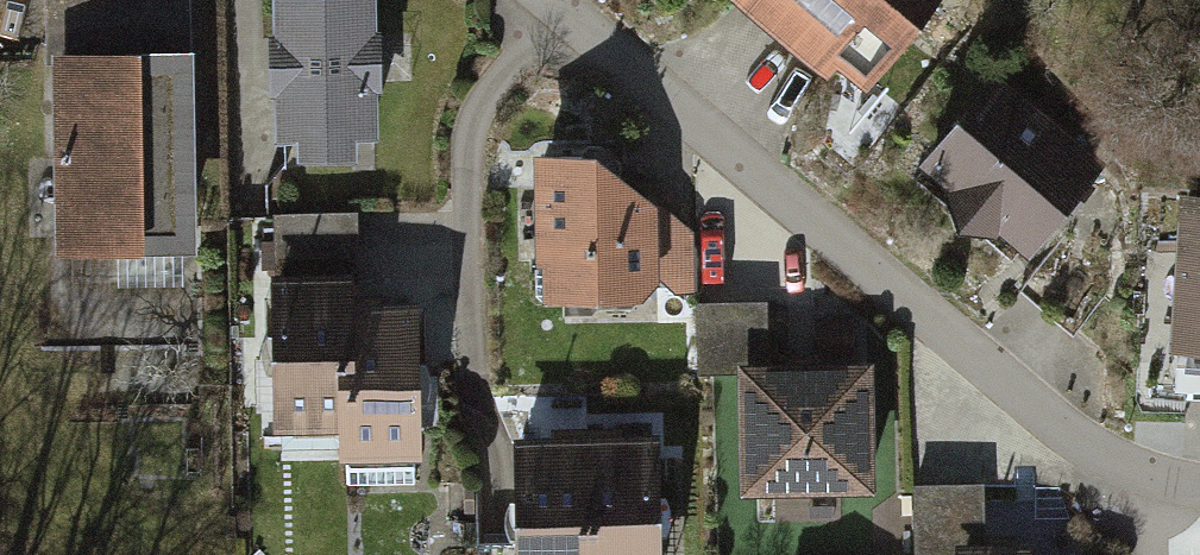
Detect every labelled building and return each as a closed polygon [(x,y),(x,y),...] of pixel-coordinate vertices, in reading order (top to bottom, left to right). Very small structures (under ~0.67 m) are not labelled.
[(49,240),(68,240),(65,254),(211,252),(208,43),(192,43),(191,0),(45,0),(49,240)] [(282,172),(366,168),(364,140),(390,139),(383,0),(273,0),(282,172)] [(870,97),(947,0),(747,0),(870,97)] [(1117,160),(1007,72),(931,167),(1041,255),(1117,160)] [(618,152),(542,152),(542,300),(698,301),(698,237),(618,152)] [(1186,198),(1180,346),(1199,346),(1199,199),(1186,198)] [(367,218),(277,221),(284,433),(351,431),(352,460),(434,457),(429,303),(369,305),(367,218)] [(749,371),(750,491),(875,490),(874,361),(771,362),(770,303),(704,303),(705,371),(749,371)] [(526,439),(526,554),(670,554),(670,439),(526,439)] [(1047,535),(996,536),(994,482),(913,484),(915,554),(1048,554),(1047,535)]
